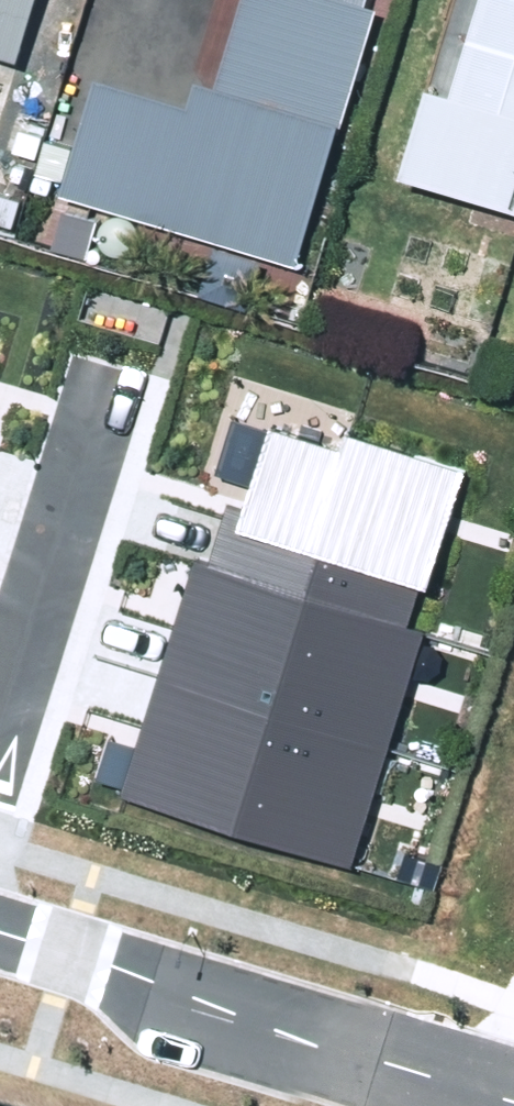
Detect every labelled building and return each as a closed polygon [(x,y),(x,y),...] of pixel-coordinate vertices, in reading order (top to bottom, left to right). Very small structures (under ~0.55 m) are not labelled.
[(35,0),(0,0),(0,67),(14,71),(35,0)] [(370,19),(307,0),(247,0),(210,127),(84,91),(50,204),(294,276),(370,19)] [(497,125),(422,103),(395,192),(513,227),(513,67),(497,125)] [(200,546),(126,786),(357,857),(435,604),(416,599),(460,458),(273,400),(226,554),(200,546)]
